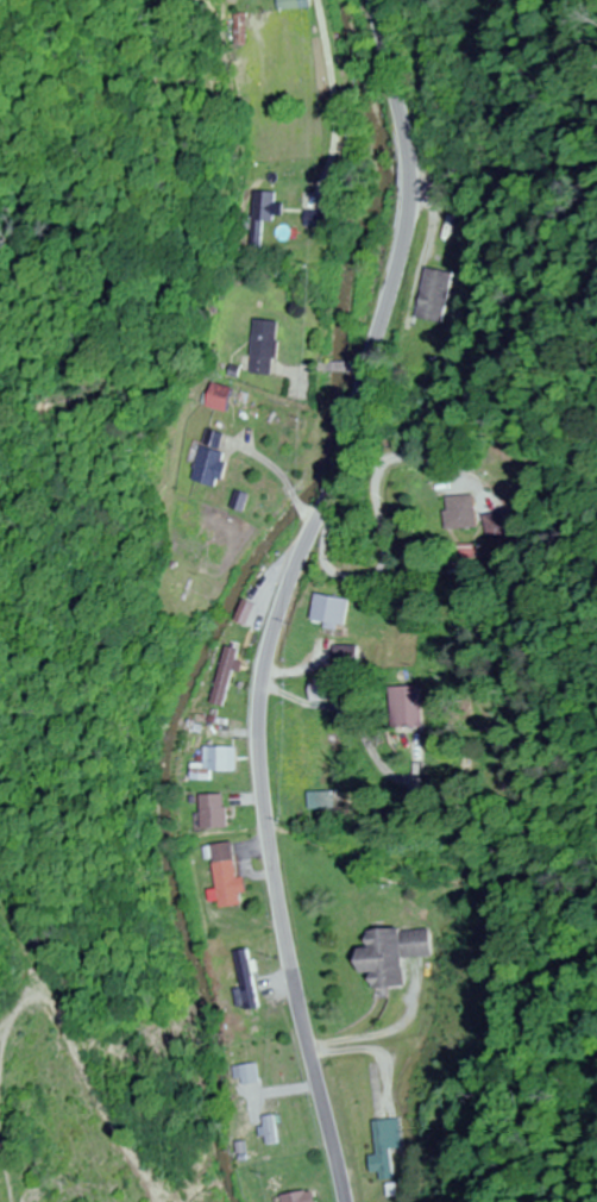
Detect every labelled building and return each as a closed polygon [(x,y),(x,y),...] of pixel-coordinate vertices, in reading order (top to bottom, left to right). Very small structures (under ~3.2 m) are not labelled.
[(424,317),(446,322),(458,271),(436,267),(424,317)] [(254,374),(279,374),(280,320),(255,319),(254,374)] [(221,487),(231,453),(200,444),(190,478),(221,487)] [(460,495),(460,529),(482,529),(482,495),(460,495)] [(320,623),(350,629),(356,598),(325,593),(320,623)] [(259,603),(248,598),(239,621),(250,625),(259,603)] [(215,702),(230,705),(242,648),(228,645),(215,702)] [(315,678),(315,702),(341,702),(341,678),(315,678)] [(402,727),(426,727),(426,685),(402,685),(402,727)] [(240,771),(240,746),(207,746),(207,768),(196,768),(196,779),(215,779),(215,771),(240,771)] [(336,791),(314,791),(314,808),(336,808),(336,791)] [(231,794),(206,794),(206,828),(231,828),(231,794)] [(244,877),(240,842),(217,844),(223,887),(209,889),(211,907),(247,903),(246,893),(254,891),(252,876),(244,877)] [(374,974),(381,974),(382,988),(404,987),(403,972),(413,971),(412,956),(433,955),(431,927),(371,930),(374,974)] [(264,1082),(262,1063),(244,1065),(246,1084),(264,1082)] [(270,1143),(282,1143),(282,1115),(270,1115),(270,1143)] [(376,1179),(397,1179),(397,1119),(376,1119),(376,1179)] [(290,1195),(291,1201),(319,1201),(317,1191),(290,1195)]
